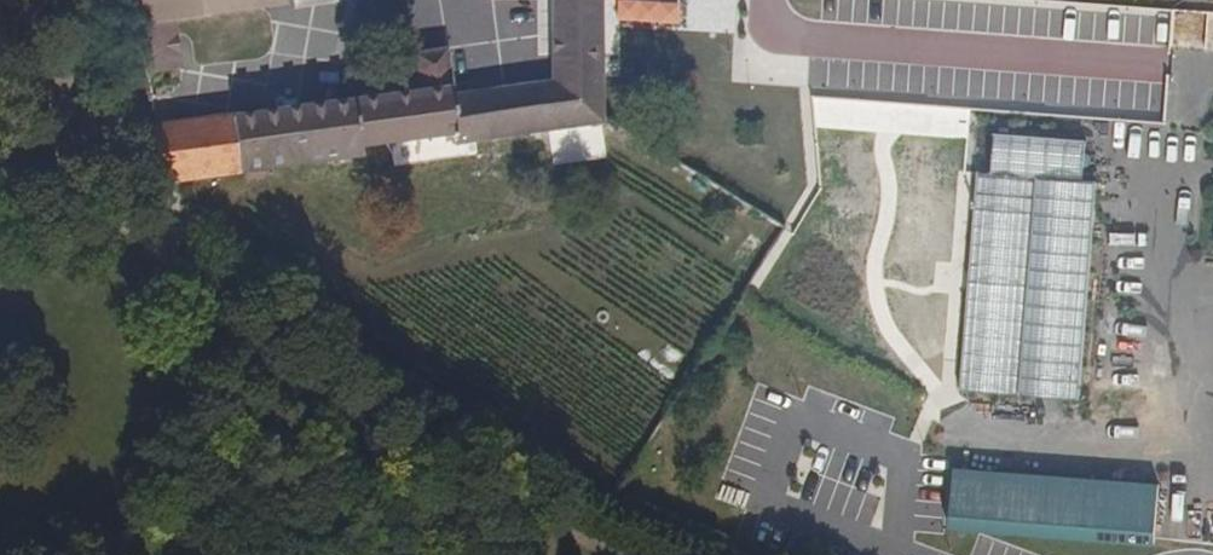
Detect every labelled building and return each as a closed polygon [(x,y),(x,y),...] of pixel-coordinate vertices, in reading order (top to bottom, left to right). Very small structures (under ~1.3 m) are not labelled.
[(136,27),(175,21),(292,4),(291,0),(133,0),(136,27)] [(553,80),(450,93),(456,134),(453,134),(453,143),(586,125),(602,122),(600,0),(551,0),(553,80)] [(175,21),(136,27),(143,74),(182,68),(175,21)] [(421,90),(450,87),(446,48),(415,51),(418,74),(421,90)] [(421,90),(418,74),(409,78),(404,84),(401,93),(421,90)] [(353,99),(360,148),(429,138),(453,134),(456,134),(450,93),(450,87),(421,90),(401,93),(353,99)] [(236,142),(241,173),(360,156),(360,148),(353,99),(232,115),(236,142)] [(157,183),(160,185),(239,173),(241,173),(236,142),(232,115),(150,126),(157,183)] [(994,134),(990,177),(1034,181),(1083,185),(1086,142),(994,134)] [(958,388),(1020,390),(1034,181),(990,177),(972,176),(958,388)] [(1020,390),(1081,394),(1095,186),(1083,185),(1034,181),(1020,390)] [(1160,544),(1163,482),(955,471),(951,533),(1160,544)]
